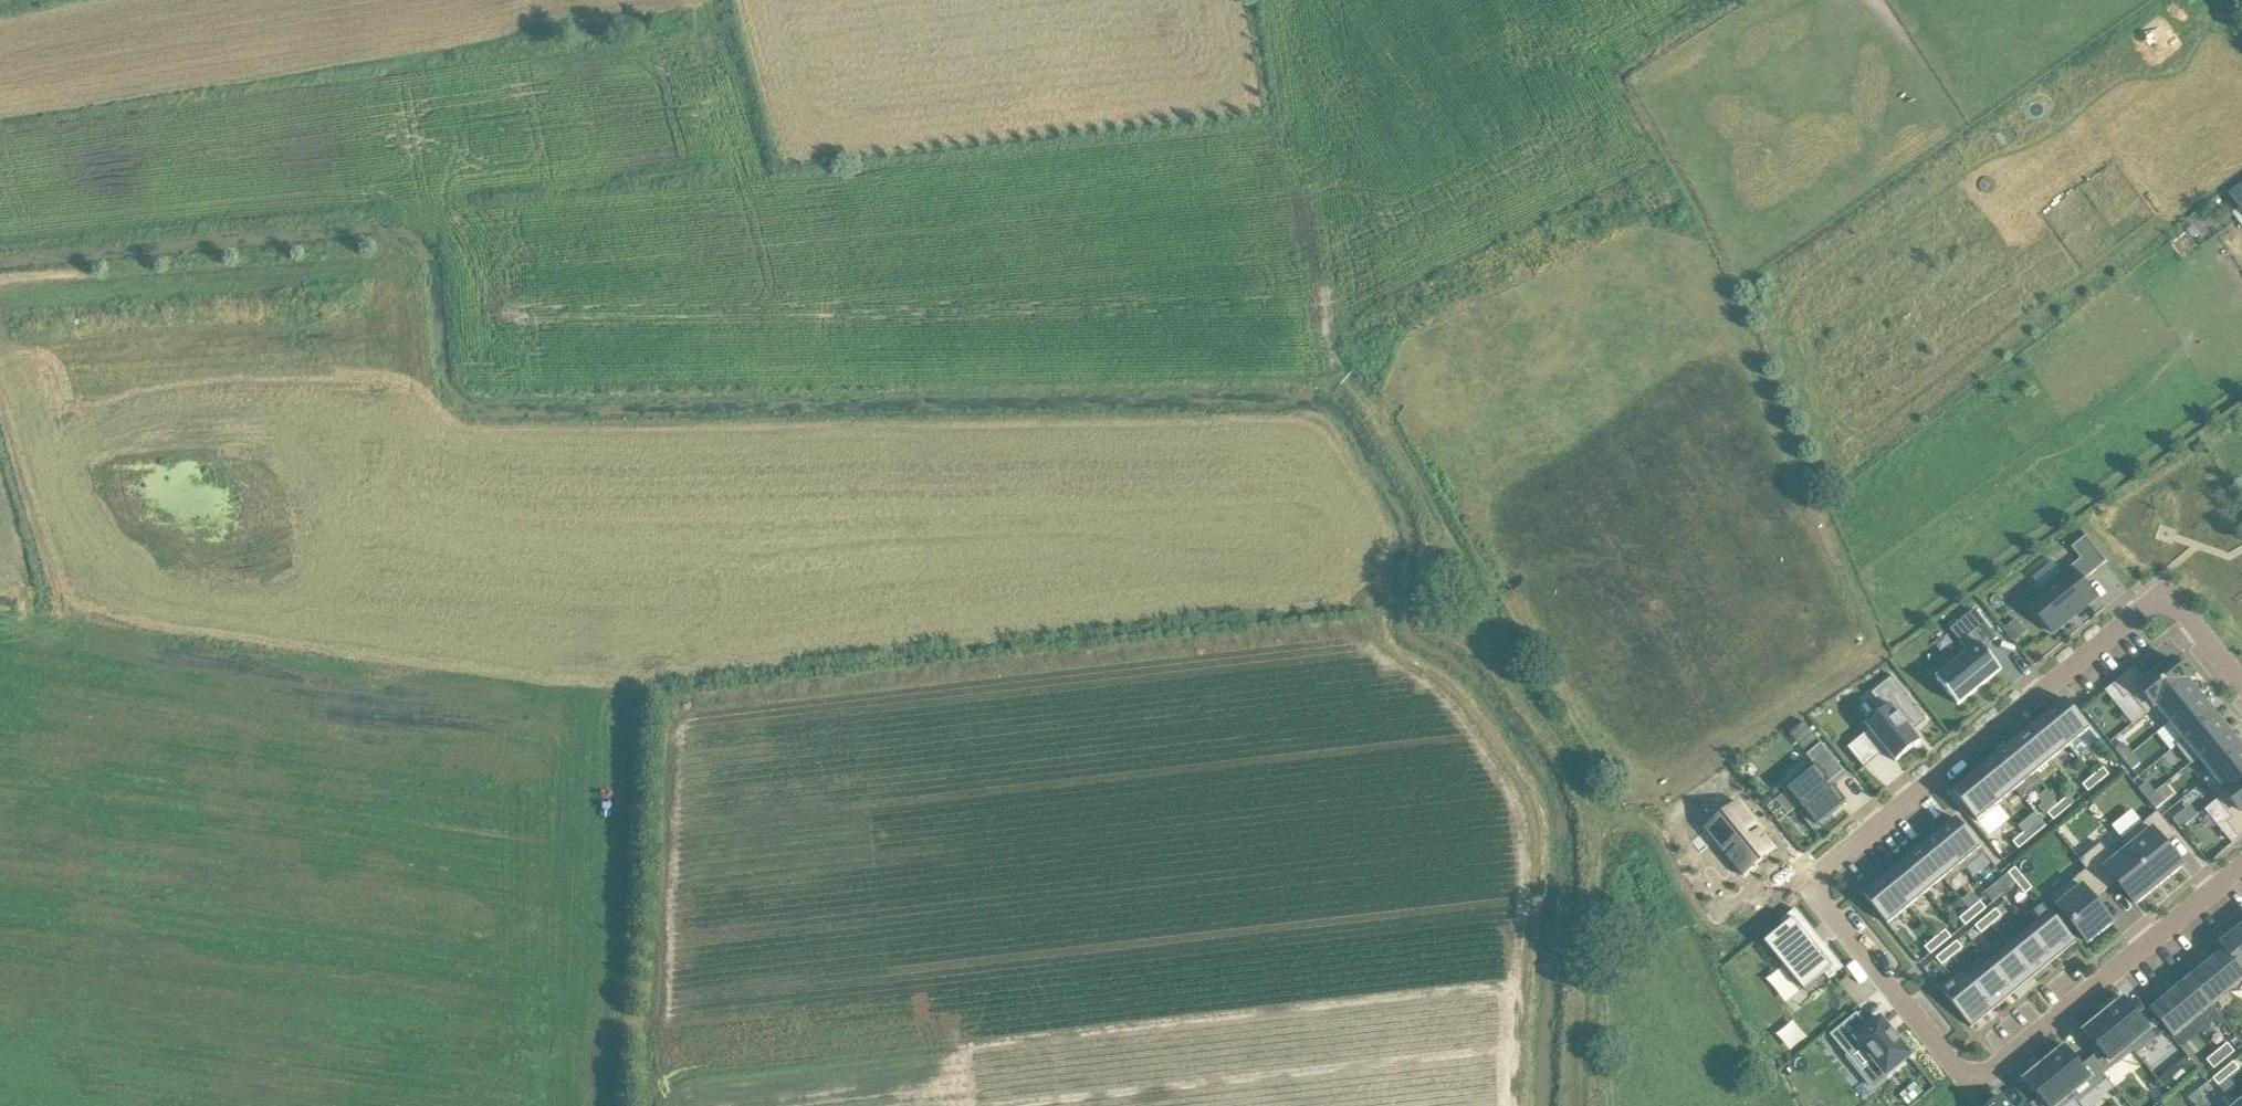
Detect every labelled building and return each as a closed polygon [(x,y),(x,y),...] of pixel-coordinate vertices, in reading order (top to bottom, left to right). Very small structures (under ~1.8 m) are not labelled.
[(2228,192),(2241,209),(2241,210),(2241,182),(2228,192)] [(2071,570),(2030,604),(2053,632),(2096,597),(2083,580),(2107,560),(2086,535),(2072,546),(2081,558),(2069,567),(2071,570)] [(1966,647),(1948,662),(1951,666),(1937,678),(1959,704),(2002,669),(1985,648),(1998,637),(1975,609),(1951,629),(1966,647)] [(2018,617),(2008,625),(2018,637),(2028,629),(2018,617)] [(2135,666),(2113,683),(2126,699),(2131,694),(2147,713),(2157,705),(2156,704),(2187,678),(2188,679),(2190,678),(2189,677),(2173,658),(2146,680),(2135,666)] [(1867,724),(1897,761),(1921,741),(1912,729),(1927,717),(1893,674),(1872,693),(1885,709),(1867,724)] [(2187,678),(2156,704),(2157,705),(2170,721),(2201,696),(2188,679),(2187,678)] [(2201,696),(2170,721),(2184,738),(2185,739),(2215,713),(2201,696)] [(2049,713),(2045,717),(2069,746),(2073,742),(2091,728),(2066,699),(2049,713)] [(2184,738),(2176,745),(2191,764),(2200,757),(2199,756),(2230,731),(2215,713),(2185,739),(2184,738)] [(2030,728),(2027,731),(2051,760),(2054,758),(2069,746),(2045,717),(2030,728)] [(2011,744),(2010,745),(2034,775),(2035,774),(2051,760),(2027,731),(2011,744)] [(2199,756),(2200,757),(2213,773),(2241,750),(2241,746),(2231,732),(2230,731),(2199,756)] [(2124,759),(2132,752),(2124,742),(2116,749),(2124,759)] [(1827,784),(1843,770),(1821,743),(1806,755),(1812,762),(1783,785),(1787,789),(1783,793),(1796,809),(1800,806),(1804,810),(1799,813),(1812,829),(1819,824),(1821,826),(1832,817),(1831,814),(1846,802),(1833,786),(1830,788),(1827,784)] [(2010,745),(1992,759),(2016,789),(2023,798),(2042,782),(2035,774),(2034,775),(2010,745)] [(2204,780),(2219,797),(2219,798),(2241,779),(2241,750),(2213,773),(2204,780)] [(2132,752),(2124,759),(2133,769),(2141,763),(2132,752)] [(1992,760),(1975,774),(1999,803),(2016,789),(1992,759),(1992,760)] [(2093,775),(2099,782),(2109,774),(2104,767),(2093,775)] [(1972,776),(1953,792),(1977,821),(1996,805),(1999,803),(1975,774),(1972,776)] [(2099,782),(2093,775),(2083,784),(2089,791),(2099,782)] [(2216,799),(2230,815),(2232,818),(2226,822),(2239,838),(2241,835),(2241,779),(2219,798),(2219,797),(2216,799)] [(2148,798),(2156,792),(2147,781),(2139,788),(2148,798)] [(2148,798),(2156,809),(2164,802),(2156,792),(2148,798)] [(2058,804),(2064,811),(2075,802),(2069,795),(2058,804)] [(1741,804),(1707,827),(1742,876),(1775,851),(1741,804)] [(2054,819),(2064,811),(2058,804),(2048,812),(2054,819)] [(2158,810),(2122,840),(2129,848),(2129,847),(2159,884),(2183,865),(2164,842),(2175,832),(2158,810)] [(2173,819),(2181,829),(2189,822),(2181,812),(2173,819)] [(1938,834),(1965,868),(1966,868),(1984,853),(1981,848),(1956,819),(1938,834)] [(2034,824),(2023,833),(2029,840),(2040,831),(2034,824)] [(2019,848),(2029,840),(2023,833),(2013,841),(2019,848)] [(1938,834),(1920,848),(1944,878),(1947,883),(1948,882),(1965,868),(1938,834)] [(2101,843),(2080,860),(2087,868),(2105,889),(2117,880),(2136,903),(2158,885),(2159,884),(2129,847),(2129,848),(2115,859),(2101,843)] [(1919,849),(1903,863),(1927,892),(1944,878),(1920,848),(1919,849)] [(1901,864),(1885,877),(1909,906),(1925,894),(1927,892),(1903,863),(1901,864)] [(2017,883),(2024,877),(2015,867),(2008,873),(2017,883)] [(2087,868),(2052,897),(2089,942),(2113,922),(2094,899),(2104,890),(2105,889),(2087,868)] [(1882,879),(1863,895),(1887,924),(1907,909),(1909,906),(1885,877),(1882,879)] [(2024,877),(2017,883),(2026,893),(2033,887),(2024,877)] [(1970,909),(1976,916),(1986,908),(1981,901),(1970,909)] [(2040,922),(2029,931),(2053,960),(2077,941),(2045,902),(2032,913),(2040,922)] [(1829,978),(1843,967),(1795,908),(1782,919),(1786,925),(1765,942),(1804,989),(1825,973),(1829,978)] [(1976,916),(1970,909),(1960,918),(1966,925),(1976,916)] [(1996,909),(1986,917),(1992,924),(2002,915),(1996,909)] [(1992,924),(1986,917),(1976,926),(1981,933),(1992,924)] [(2241,968),(2241,930),(2240,928),(2222,943),(2241,968)] [(1946,929),(1935,938),(1941,945),(1952,936),(1946,929)] [(2011,946),(2010,947),(2034,976),(2035,975),(2053,960),(2029,931),(2011,946)] [(1941,945),(1935,938),(1925,946),(1931,953),(1941,945)] [(1947,949),(1952,956),(1963,947),(1957,940),(1947,949)] [(2207,963),(2230,990),(2241,980),(2241,968),(2222,943),(2221,944),(2225,949),(2207,963)] [(1991,962),(1990,963),(2014,992),(2015,991),(2034,976),(2010,947),(1991,962)] [(1952,956),(1947,949),(1936,957),(1942,964),(1952,956)] [(1972,978),(1971,979),(1995,1008),(1996,1007),(2014,992),(1990,963),(1972,978)] [(2230,990),(2207,963),(2189,978),(2211,1006),(2230,990)] [(1954,977),(1941,988),(1972,1026),(1995,1008),(1971,979),(1962,986),(1954,977)] [(2189,978),(2170,993),(2193,1021),(2211,1006),(2189,978)] [(2173,1036),(2193,1021),(2170,993),(2151,1009),(2168,1029),(2173,1036)] [(2134,1050),(2133,1051),(2136,1055),(2158,1037),(2142,1017),(2126,997),(2105,1014),(2134,1050)] [(2151,1009),(2142,1017),(2158,1037),(2168,1029),(2151,1009)] [(1902,1036),(1898,1039),(1881,1017),(1869,1027),(1857,1012),(1830,1034),(1861,1072),(1875,1061),(1887,1075),(1911,1055),(1909,1052),(1912,1049),(1902,1036)] [(2105,1014),(2084,1031),(2100,1050),(2113,1067),(2133,1051),(2134,1050),(2105,1014)] [(2217,1050),(2224,1059),(2235,1051),(2228,1042),(2217,1050)] [(2067,1046),(2046,1063),(2075,1098),(2073,1100),(2077,1104),(2108,1078),(2105,1074),(2091,1057),(2082,1064),(2067,1046)] [(2100,1050),(2091,1057),(2105,1074),(2113,1067),(2100,1050)] [(2217,1050),(2207,1059),(2214,1067),(2224,1059),(2217,1050)] [(2229,1076),(2239,1067),(2233,1060),(2223,1069),(2229,1076)] [(2025,1080),(2039,1097),(2030,1105),(2031,1105),(2066,1105),(2073,1100),(2075,1098),(2046,1063),(2044,1064),(2025,1080)] [(2223,1069),(2213,1077),(2219,1084),(2229,1076),(2223,1069)] [(2184,1093),(2193,1105),(2210,1105),(2196,1085),(2184,1093)] [(2001,1098),(1992,1105),(1992,1104),(1990,1105),(2008,1105),(2001,1098)]
